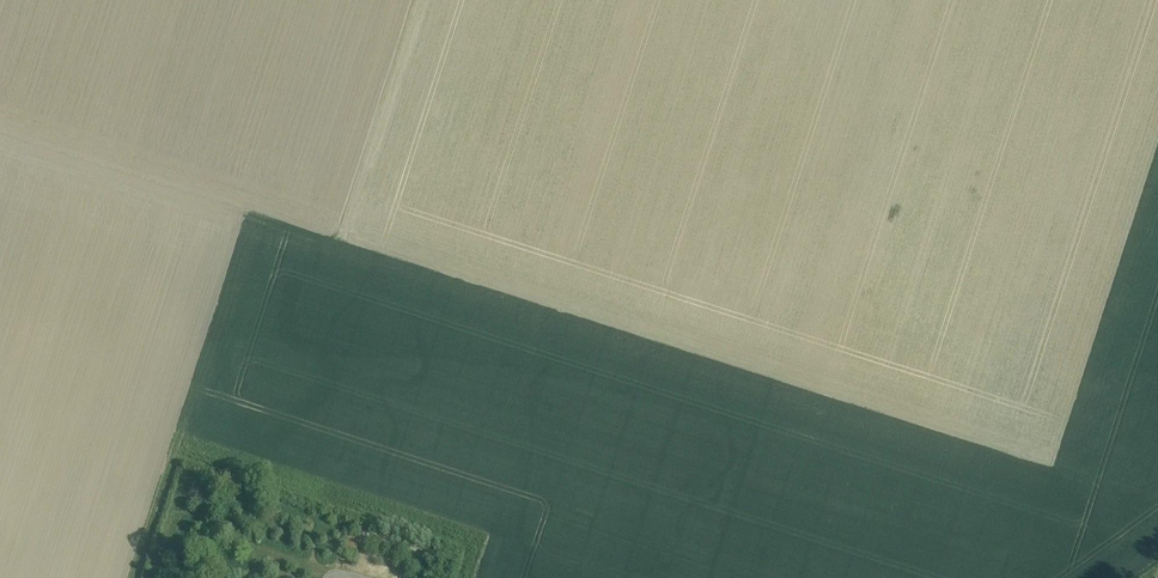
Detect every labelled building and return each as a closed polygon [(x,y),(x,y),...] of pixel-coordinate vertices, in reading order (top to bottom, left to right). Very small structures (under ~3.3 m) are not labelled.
[(340,555),(354,558),(357,545),(344,542),(340,555)]
